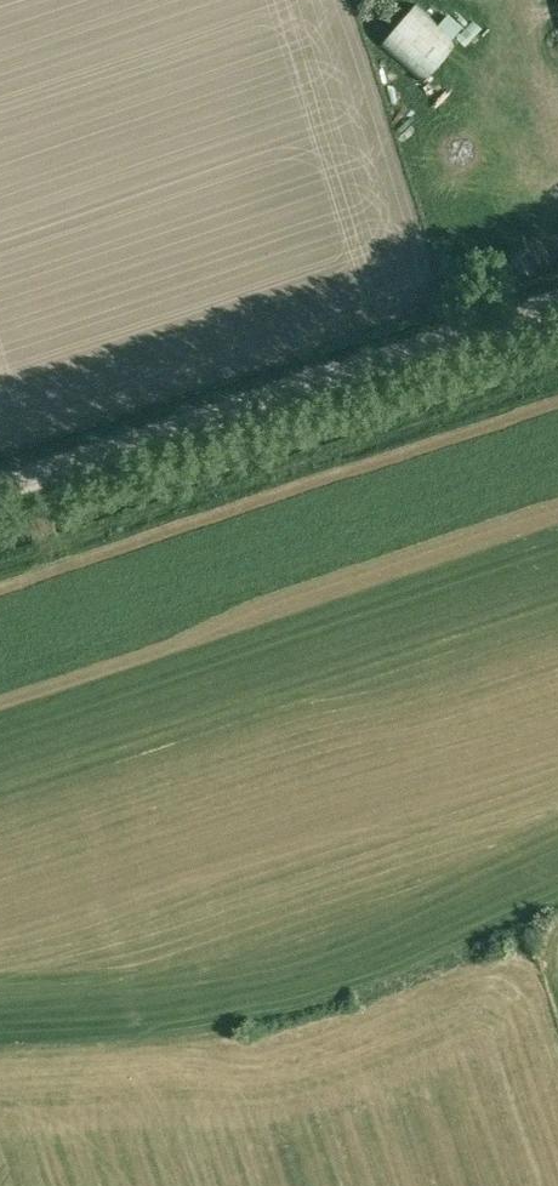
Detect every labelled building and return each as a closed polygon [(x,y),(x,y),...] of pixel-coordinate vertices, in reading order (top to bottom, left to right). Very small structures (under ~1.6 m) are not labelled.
[(557,28),(557,0),(548,0),(557,28)]
